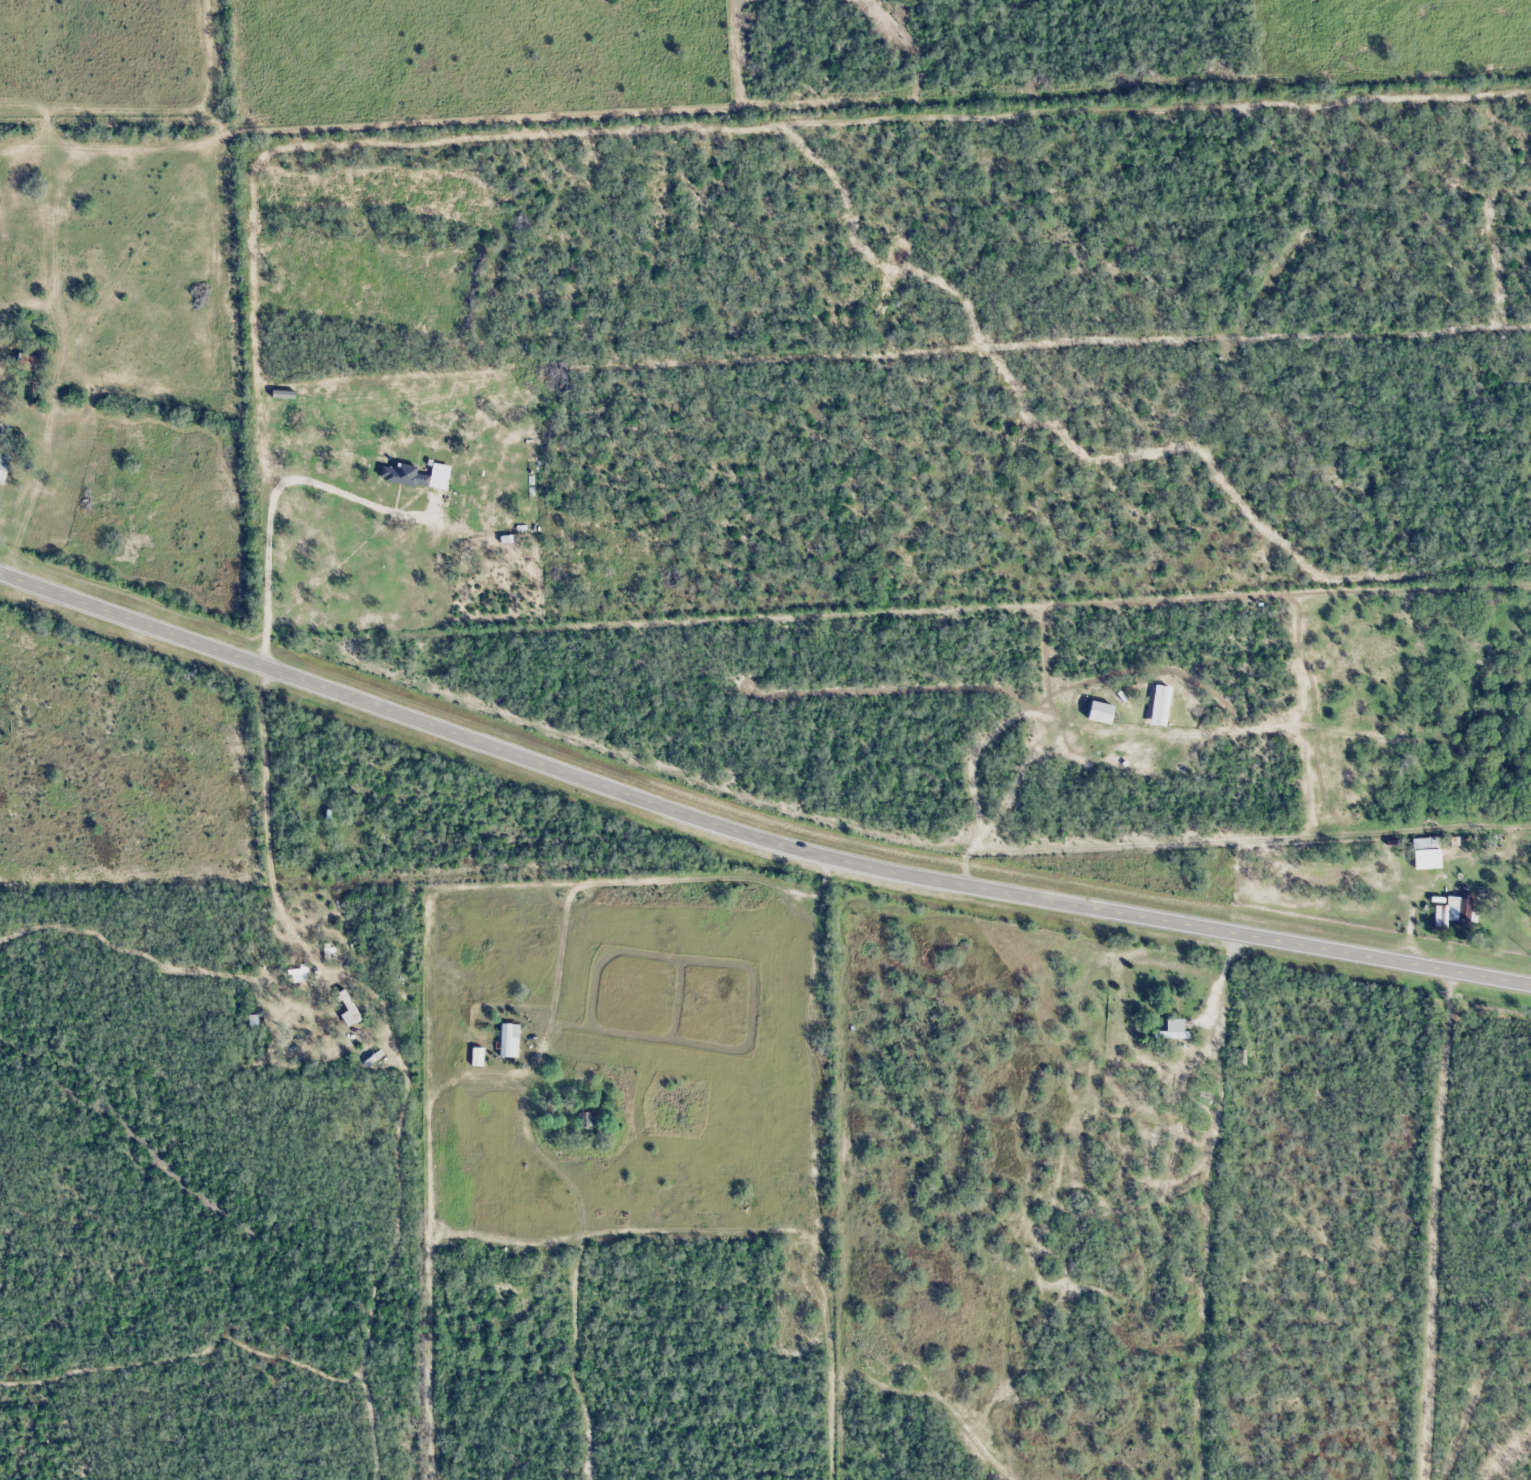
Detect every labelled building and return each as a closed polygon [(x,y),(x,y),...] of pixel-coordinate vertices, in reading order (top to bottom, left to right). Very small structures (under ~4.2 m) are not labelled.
[(37,353),(22,351),(20,368),(35,369),(37,353)] [(1169,686),(1159,686),(1159,725),(1169,725),(1169,686)] [(1116,705),(1092,699),(1088,718),(1111,724),(1116,705)] [(1414,850),(1431,850),(1431,838),(1414,838),(1414,850)] [(1472,897),(1448,895),(1447,905),(1435,904),(1434,928),(1448,929),(1448,920),(1471,922),(1472,897)] [(347,1026),(361,1019),(347,989),(340,992),(349,1010),(341,1014),(347,1026)] [(1186,1037),(1186,1017),(1167,1017),(1167,1031),(1156,1031),(1156,1037),(1186,1037)] [(519,1023),(501,1023),(501,1057),(519,1057),(519,1023)] [(580,1125),(593,1125),(593,1117),(580,1117),(580,1125)]
